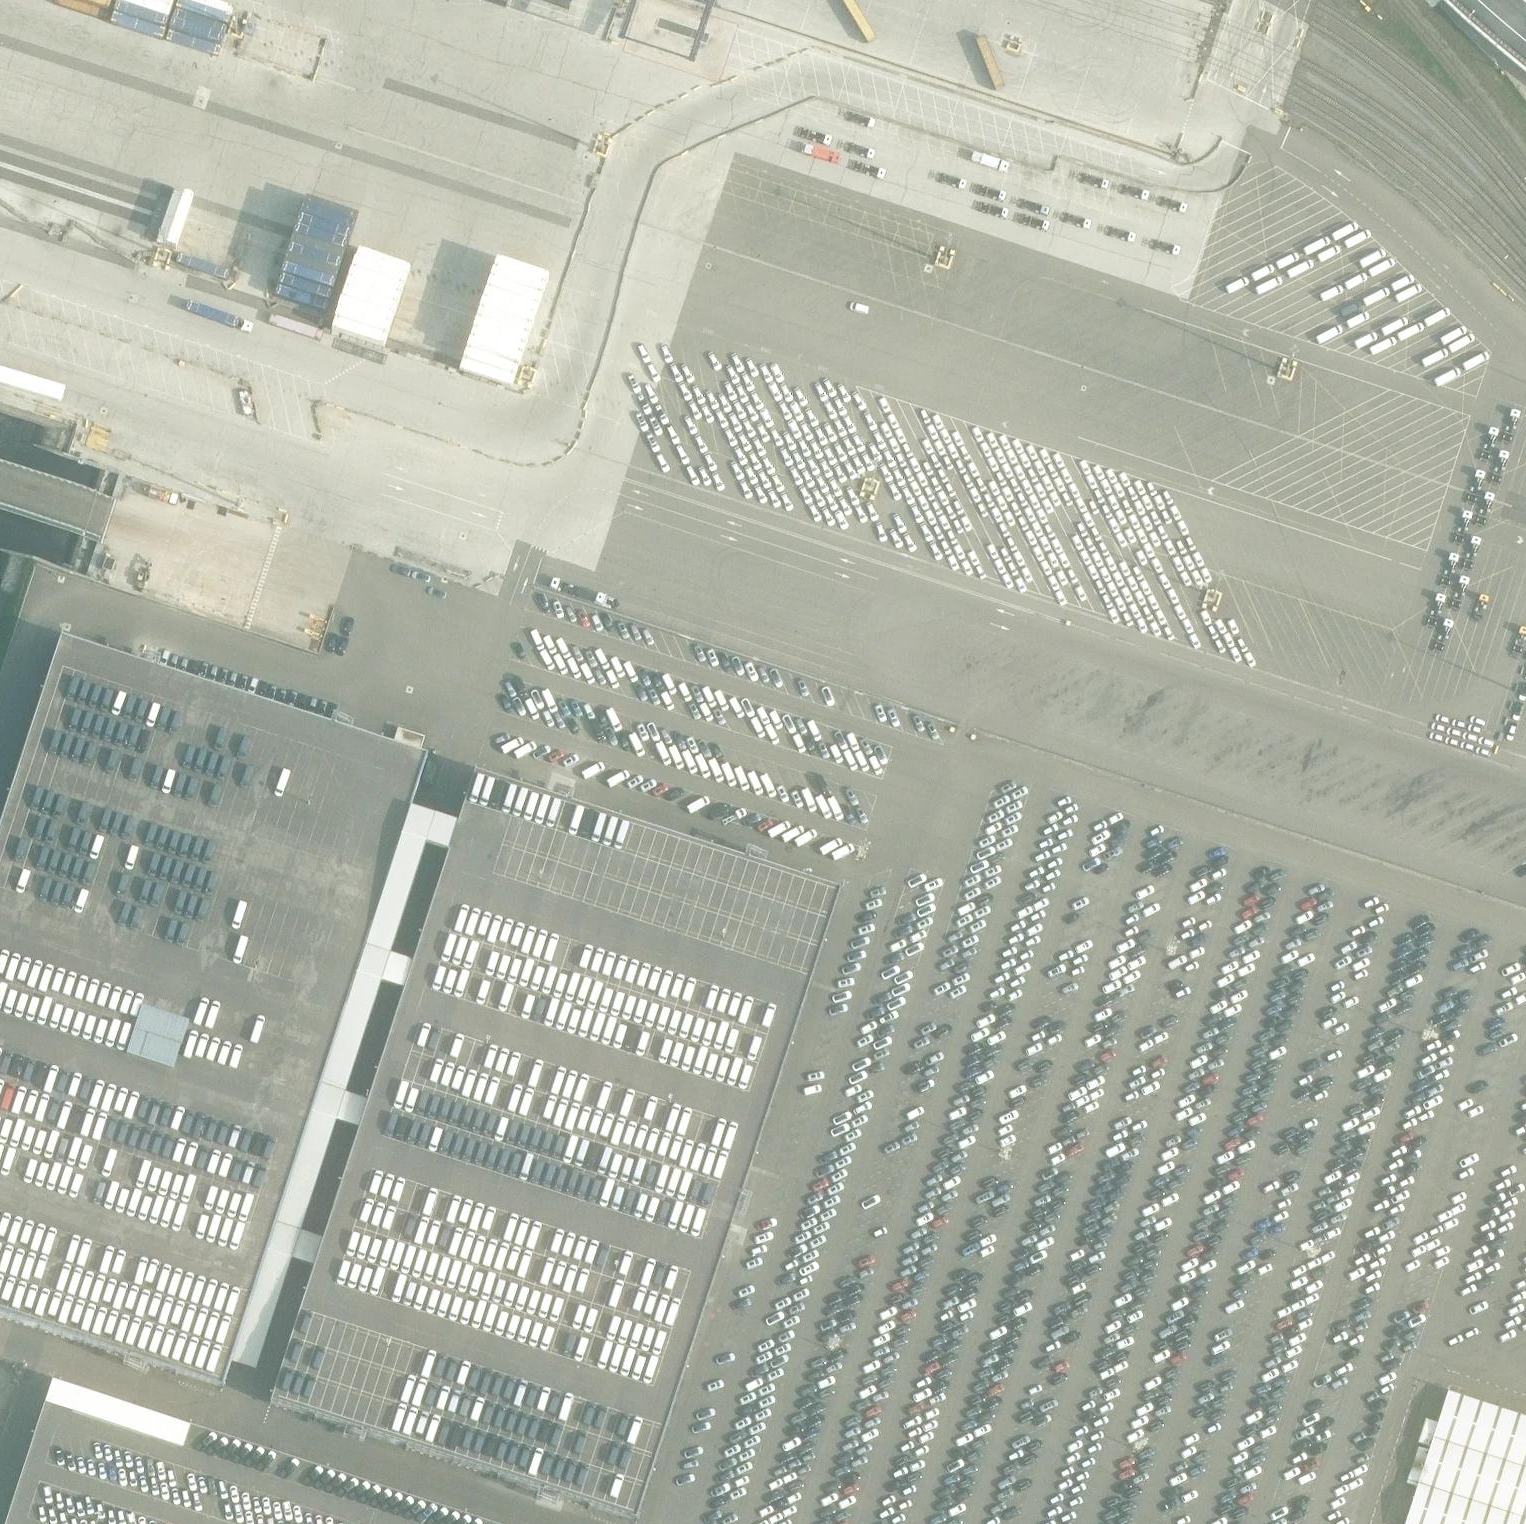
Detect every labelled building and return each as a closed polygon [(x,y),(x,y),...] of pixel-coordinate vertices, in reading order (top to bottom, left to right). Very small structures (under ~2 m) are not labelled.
[(868,0),(828,0),(839,4),(834,18),(845,21),(845,20),(860,25),(868,0)] [(734,38),(739,25),(718,15),(713,25),(723,30),(722,33),(734,38)] [(664,32),(688,32),(688,22),(664,22),(664,32)] [(868,85),(859,115),(911,130),(920,100),(868,85)] [(921,150),(918,160),(957,169),(957,170),(971,174),(971,173),(984,176),(987,165),(921,150)] [(1069,196),(1140,214),(1150,175),(1098,162),(1096,171),(1078,167),(1077,171),(1034,160),(1027,186),(1034,187),(1031,200),(1065,209),(1069,196)] [(66,647),(0,852),(0,1325),(222,1398),(428,758),(66,647)] [(438,765),(428,762),(422,783),(431,786),(438,765)] [(632,1518),(839,886),(471,767),(267,1402),(632,1518)] [(48,1375),(0,1523),(502,1523),(48,1375)] [(1447,1392),(1437,1422),(1426,1419),(1405,1483),(1416,1486),(1404,1523),(1525,1523),(1525,1418),(1447,1392)]
